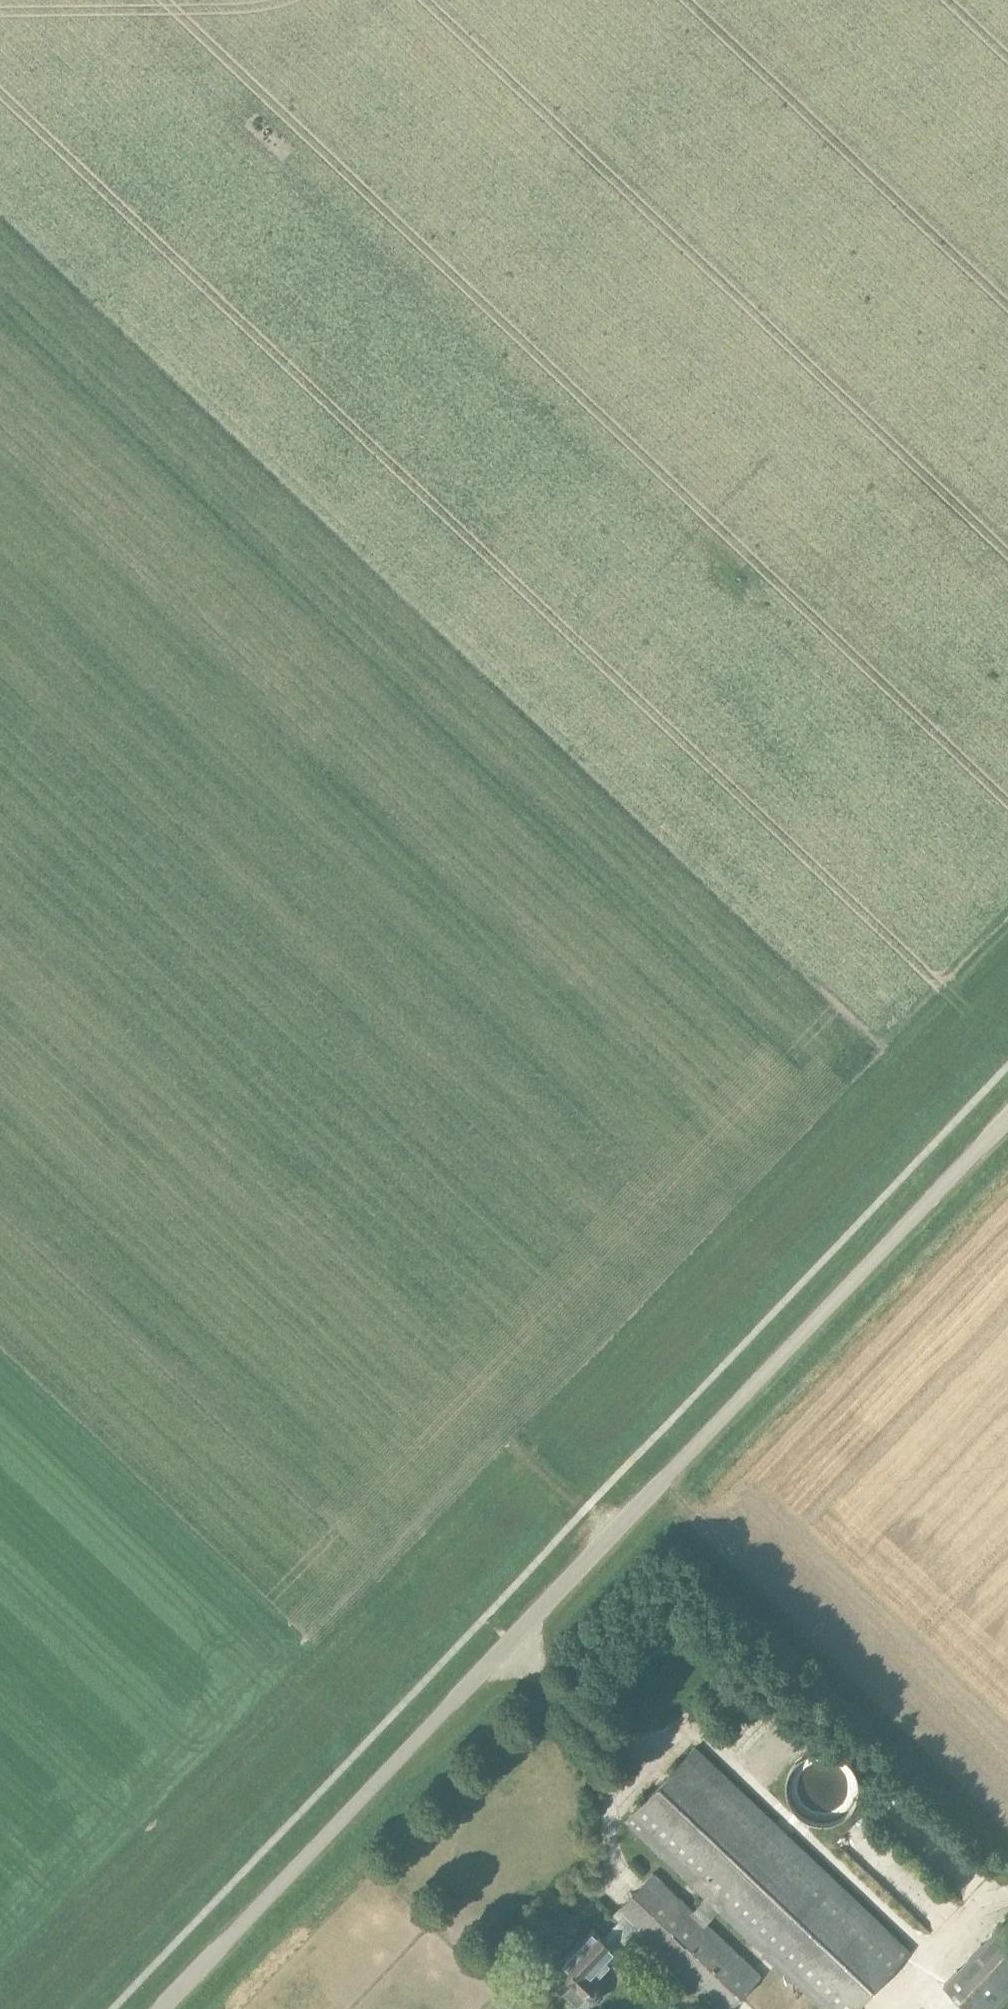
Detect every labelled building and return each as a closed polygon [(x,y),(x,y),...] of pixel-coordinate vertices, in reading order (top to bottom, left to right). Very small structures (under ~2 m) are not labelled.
[(755,1703),(744,1715),(753,1723),(764,1711),(755,1703)] [(824,2008),(856,2008),(910,1951),(696,1748),(626,1822),(707,1898),(694,1912),(654,1874),(615,1915),(620,1920),(604,1938),(593,1928),(561,1962),(572,1973),(569,1976),(586,1991),(584,1988),(597,1974),(600,1976),(621,1954),(618,1951),(634,1934),(714,2008),(730,2008),(762,1975),(707,1924),(720,1911),(824,2008)] [(797,1813),(798,1815),(801,1817),(803,1819),(806,1821),(810,1822),(813,1823),(816,1824),(819,1825),(823,1825),(826,1825),(830,1824),(833,1823),(836,1822),(839,1821),(843,1819),(845,1817),(848,1815),(850,1813),(852,1811),(854,1808),(856,1805),(857,1802),(859,1798),(859,1795),(860,1792),(860,1788),(860,1785),(860,1782),(859,1778),(858,1775),(856,1772),(855,1769),(853,1766),(851,1763),(848,1761),(846,1759),(843,1757),(840,1755),(837,1754),(833,1753),(830,1752),(827,1751),(823,1751),(820,1751),(816,1752),(813,1753),(810,1754),(807,1755),(804,1757),(801,1759),(798,1761),(796,1763),(794,1766),(792,1769),(790,1772),(789,1775),(788,1778),(787,1782),(787,1785),(787,1789),(787,1792),(787,1795),(788,1799),(789,1802),(791,1805),(792,1808),(794,1811),(797,1813)] [(864,1864),(877,1846),(861,1834),(847,1853),(864,1864)] [(945,1984),(972,2008),(991,2008),(1007,1991),(1007,1920),(1007,1919),(945,1984)]
